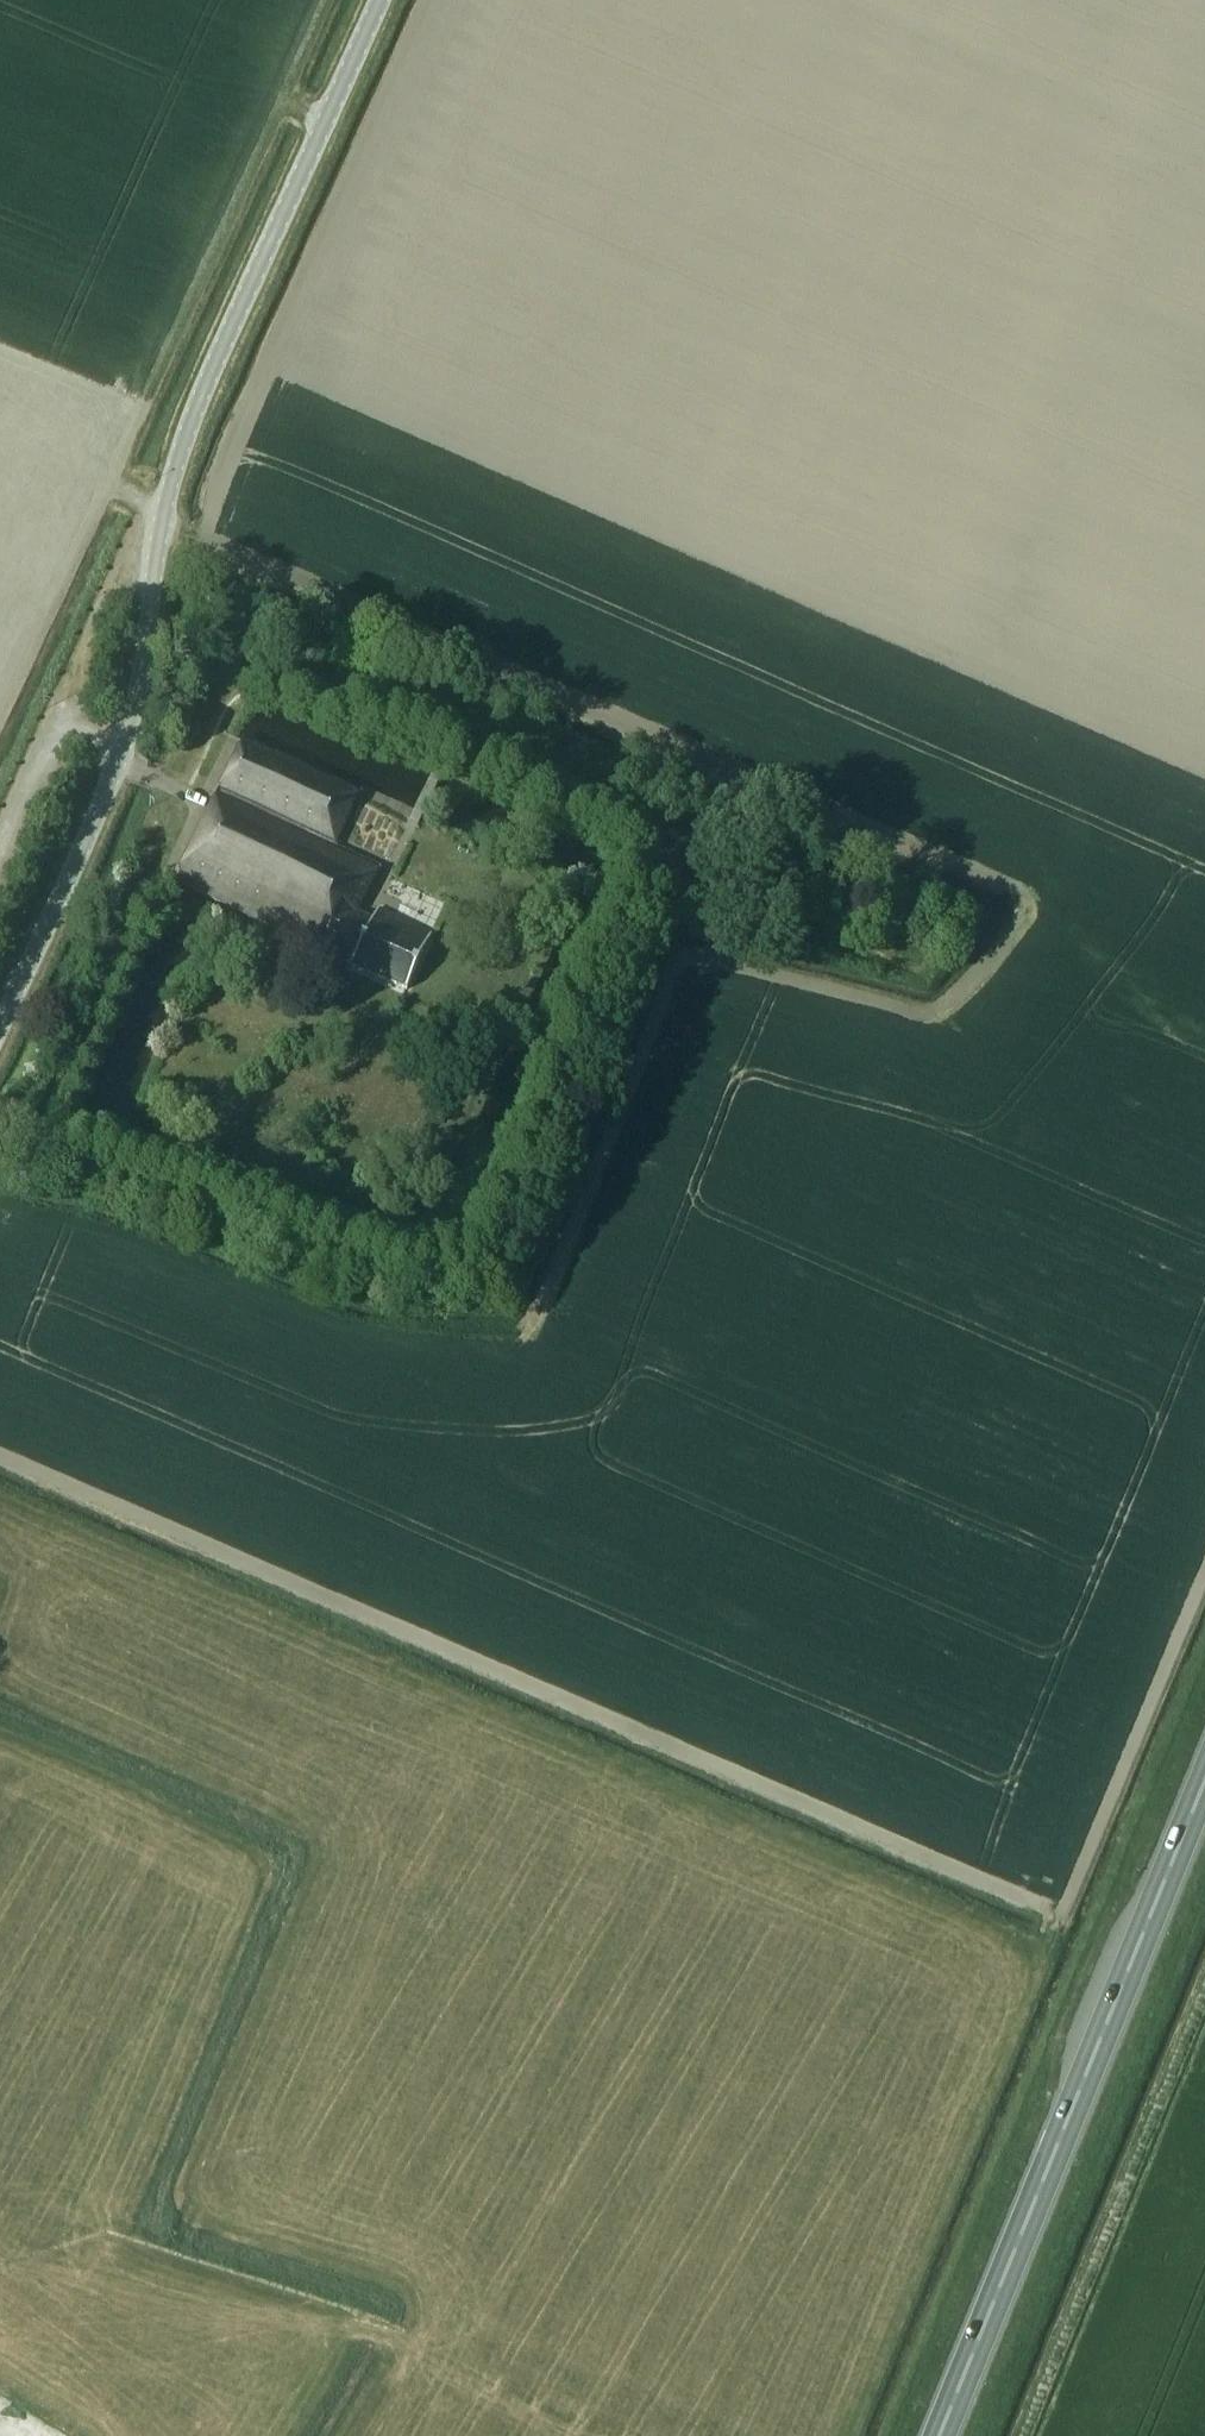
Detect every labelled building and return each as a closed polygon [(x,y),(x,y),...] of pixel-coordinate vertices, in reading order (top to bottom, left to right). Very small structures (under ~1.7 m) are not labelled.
[(378,908),(372,921),(356,914),(381,868),(335,848),(362,795),(243,740),(176,881),(321,952),(322,951),(352,965),(351,966),(406,990),(432,934),(378,908)]
